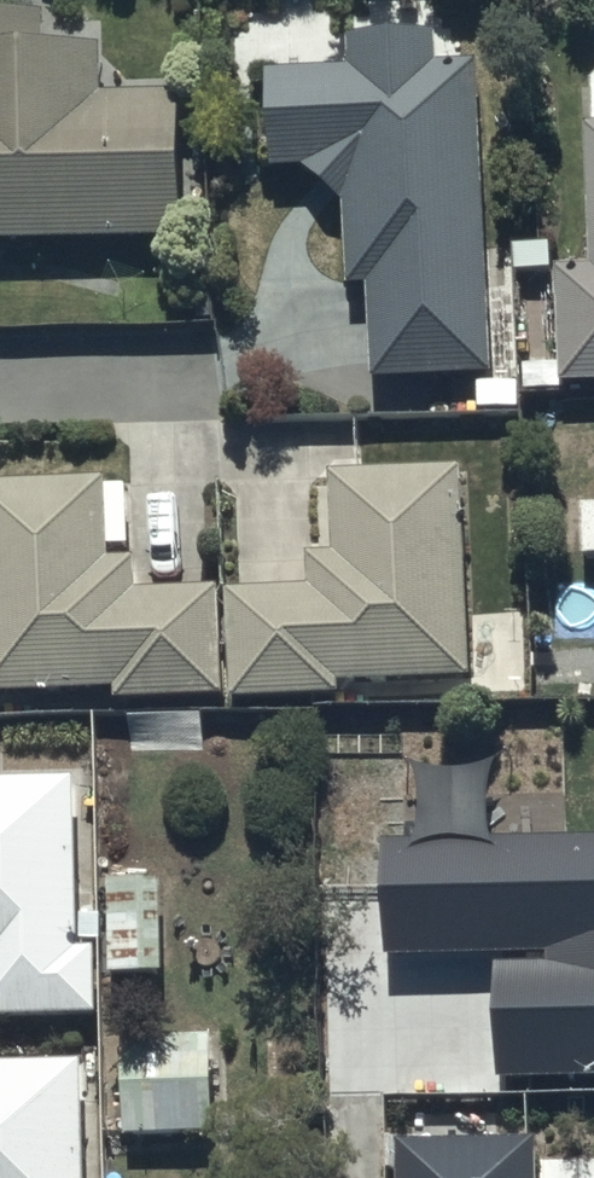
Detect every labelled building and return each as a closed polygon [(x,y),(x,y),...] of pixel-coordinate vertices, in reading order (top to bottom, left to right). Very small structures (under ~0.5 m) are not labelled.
[(182,244),(181,103),(101,101),(102,53),(47,51),(48,21),(0,20),(0,246),(182,244)] [(422,45),(332,45),(331,82),(247,79),(244,175),(289,177),(289,178),(290,179),(291,180),(292,182),(293,183),(294,184),(295,185),(296,187),(297,188),(298,189),(299,190),(300,191),(301,192),(302,194),(303,195),(304,196),(305,197),(306,198),(307,199),(308,200),(310,201),(311,202),(312,203),(313,205),(314,206),(315,207),(317,208),(318,209),(319,210),(320,211),(321,212),(323,212),(324,213),(325,214),(327,215),(328,216),(330,296),(352,296),(355,388),(477,384),(475,308),(494,307),(492,252),(468,253),(466,183),(480,183),(478,132),(466,132),(468,71),(422,71),(422,45)] [(579,88),(581,135),(569,136),(574,277),(540,278),(544,394),(593,392),(593,79),(589,79),(579,88)] [(591,458),(592,514),(567,514),(568,567),(593,567),(593,614),(593,458),(591,458)] [(212,597),(214,712),(328,710),(327,693),(455,691),(451,478),(316,480),(318,561),(291,561),(292,596),(212,597)] [(212,597),(121,598),(120,565),(96,565),(96,555),(117,554),(116,492),(0,494),(0,701),(98,700),(99,713),(214,712),(212,597)] [(0,770),(0,1008),(90,1008),(89,939),(69,939),(69,770),(0,770)] [(384,838),(386,951),(495,948),(498,1074),(593,1072),(593,834),(384,838)] [(162,869),(92,871),(96,984),(146,982),(144,912),(163,911),(162,869)] [(109,1143),(198,1140),(195,1042),(106,1045),(109,1143)] [(0,1062),(0,1177),(76,1177),(75,1061),(0,1062)] [(395,1137),(396,1177),(535,1177),(535,1135),(395,1137)]
